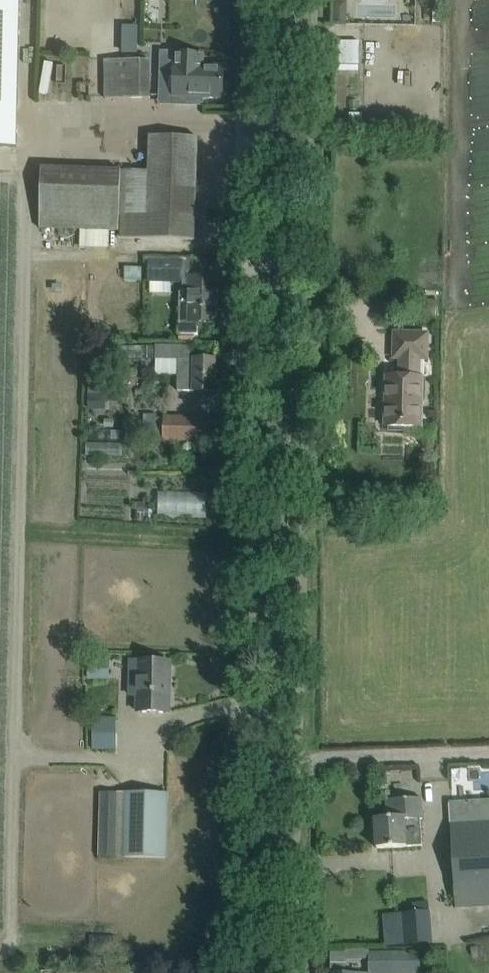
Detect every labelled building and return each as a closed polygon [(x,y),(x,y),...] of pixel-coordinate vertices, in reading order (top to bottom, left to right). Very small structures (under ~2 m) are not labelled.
[(17,147),(20,0),(0,0),(0,147),(17,147)] [(367,68),(366,44),(339,45),(341,69),(367,68)] [(204,65),(204,55),(176,54),(175,97),(223,98),(224,66),(204,65)] [(150,58),(106,59),(106,97),(151,96),(150,58)] [(194,238),(198,137),(150,135),(149,170),(42,167),(40,227),(80,229),(80,246),(108,247),(108,230),(120,230),(120,237),(194,238)] [(150,260),(150,280),(172,281),(183,281),(183,279),(182,279),(183,261),(150,260)] [(132,271),(132,285),(149,285),(149,271),(132,271)] [(217,321),(218,280),(188,279),(188,302),(180,302),(179,332),(198,333),(199,320),(217,321)] [(400,358),(400,376),(387,376),(385,426),(389,426),(389,430),(403,431),(403,427),(421,427),(422,377),(419,377),(420,359),(427,359),(428,333),(394,332),(394,358),(400,358)] [(157,345),(156,358),(156,374),(178,375),(178,389),(189,390),(189,388),(216,389),(217,358),(190,358),(190,345),(157,345)] [(196,441),(196,417),(164,416),(164,440),(196,441)] [(200,446),(200,474),(218,474),(219,446),(200,446)] [(94,449),(94,463),(131,461),(130,448),(94,449)] [(106,660),(86,661),(86,678),(106,677),(106,660)] [(139,661),(131,661),(130,696),(138,696),(138,712),(169,713),(170,661),(139,661)] [(115,733),(93,733),(94,750),(116,749),(115,733)] [(100,792),(98,856),(125,857),(165,858),(167,794),(126,793),(100,792)] [(386,800),(388,818),(375,818),(377,848),(422,845),(420,819),(422,819),(421,797),(386,800)] [(450,801),(452,825),(456,909),(488,907),(488,798),(450,801)] [(386,945),(433,941),(431,910),(429,910),(428,904),(422,905),(422,911),(383,914),(386,945)] [(369,952),(369,972),(394,972),(394,952),(369,952)]
